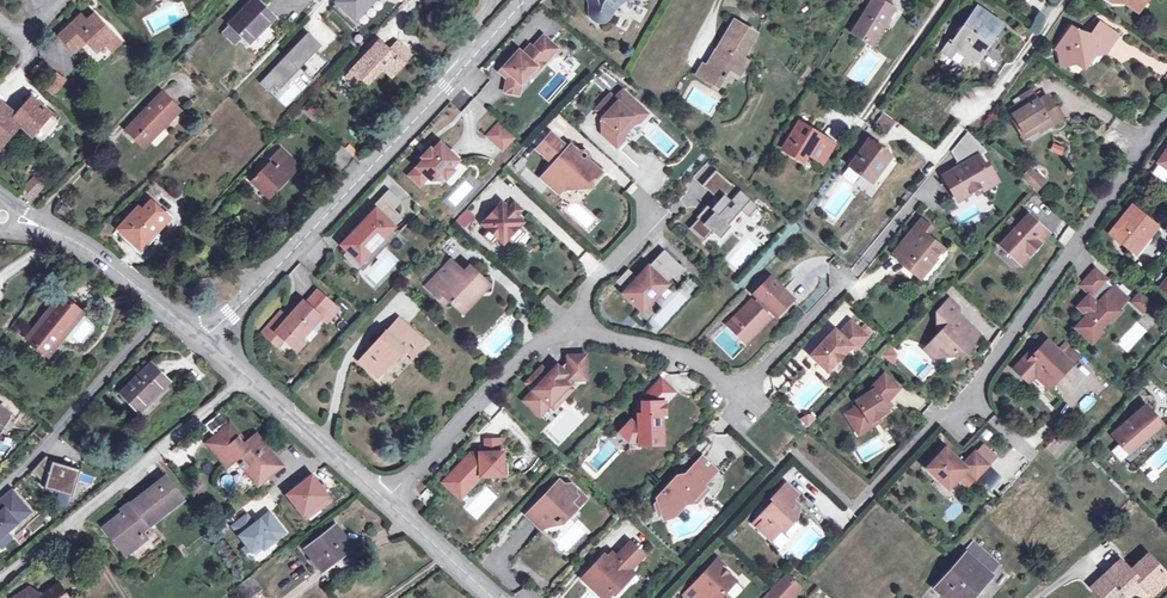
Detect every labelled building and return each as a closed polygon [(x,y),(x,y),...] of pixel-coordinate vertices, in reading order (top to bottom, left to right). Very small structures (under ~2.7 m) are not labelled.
[(229,25),(242,37),(250,45),(274,19),(255,0),(254,0),(229,25)] [(376,0),(338,0),(335,3),(336,3),(355,22),(376,0)] [(588,1),(591,14),(592,18),(593,18),(595,20),(596,21),(597,21),(598,22),(599,22),(602,22),(606,20),(607,20),(616,8),(623,2),(629,0),(588,0),(588,1)] [(870,45),(882,26),(883,27),(894,9),(879,0),(873,0),(870,5),(852,34),(870,45)] [(1145,1),(1143,0),(1139,0),(1133,7),(1138,11),(1145,1)] [(351,26),(355,22),(336,3),(332,7),(351,26)] [(984,40),(988,43),(1001,25),(977,9),(953,44),(950,42),(943,53),(964,67),(972,57),(984,40)] [(96,52),(104,44),(112,53),(120,45),(88,11),(60,36),(73,51),(85,40),(96,52)] [(1042,32),(1045,16),(1036,14),(1033,30),(1042,32)] [(733,22),(707,66),(711,68),(704,79),(717,87),(725,72),(729,66),(740,72),(746,62),(741,59),(755,35),(733,22)] [(1082,55),(1089,60),(1097,49),(1103,53),(1115,35),(1099,24),(1091,36),(1084,39),(1079,35),(1078,32),(1072,28),(1056,50),(1076,64),(1082,55)] [(242,37),(229,25),(223,32),(236,44),(242,37)] [(307,33),(259,83),(268,92),(274,86),(279,90),(299,69),(303,65),(306,69),(303,72),(311,81),(328,64),(319,55),(316,59),(312,55),(316,52),(321,46),(307,33)] [(532,48),(546,61),(557,49),(543,36),(532,48)] [(984,40),(972,57),(980,63),(992,45),(988,43),(984,40)] [(380,43),(353,70),(363,80),(378,64),(390,76),(409,56),(397,44),(389,52),(380,43)] [(504,92),(518,95),(520,84),(536,67),(538,69),(546,61),(532,48),(530,46),(522,54),(519,51),(499,72),(507,79),(504,92)] [(1083,69),(1089,60),(1082,55),(1076,64),(1083,69)] [(696,74),(704,79),(711,68),(707,66),(702,63),(696,74)] [(729,66),(725,72),(736,79),(740,72),(729,66)] [(363,80),(353,70),(346,77),(356,87),(363,80)] [(56,74),(45,89),(54,95),(65,80),(56,74)] [(1014,114),(1037,100),(1031,90),(1016,99),(1019,104),(1011,109),(1014,114)] [(595,112),(603,119),(610,126),(602,134),(617,148),(620,150),(628,142),(625,139),(626,133),(634,125),(640,123),(648,115),(623,91),(615,100),(610,95),(595,112)] [(140,135),(149,143),(180,112),(161,94),(144,111),(145,112),(126,132),(135,140),(140,135)] [(1041,106),(1050,100),(1048,96),(1038,102),(1041,106)] [(14,120),(21,127),(32,136),(50,114),(32,98),(13,119),(0,107),(0,136),(14,120)] [(1037,100),(1014,114),(1016,118),(1025,133),(1037,125),(1040,130),(1041,133),(1062,120),(1050,100),(1041,106),(1038,102),(1037,100)] [(310,106),(304,112),(315,122),(321,116),(310,106)] [(57,120),(50,114),(32,136),(39,142),(57,120)] [(881,116),(876,123),(888,132),(893,125),(881,116)] [(1025,133),(1016,118),(1013,120),(1025,139),(1040,130),(1037,125),(1025,133)] [(603,119),(602,134),(610,126),(603,119)] [(0,136),(0,149),(1,150),(21,127),(14,120),(0,136)] [(888,132),(876,123),(873,126),(886,135),(888,132)] [(499,124),(488,136),(502,150),(514,139),(499,124)] [(818,161),(828,145),(817,138),(819,135),(800,124),(783,151),(803,163),(807,155),(818,161)] [(986,152),(968,134),(951,151),(958,163),(955,164),(958,169),(978,157),(986,152)] [(140,135),(135,140),(144,149),(149,143),(140,135)] [(574,155),(550,135),(537,150),(554,164),(553,165),(553,167),(554,168),(554,169),(553,171),(550,169),(542,179),(556,190),(563,181),(567,184),(571,178),(578,185),(589,185),(592,181),(593,183),(597,179),(595,178),(600,172),(577,151),(574,155)] [(849,167),(871,184),(891,157),(869,141),(849,167)] [(828,145),(818,161),(823,164),(835,145),(829,142),(828,145)] [(440,180),(443,176),(446,179),(454,170),(451,168),(459,160),(440,143),(434,149),(433,151),(431,149),(422,157),(425,159),(415,169),(423,177),(425,175),(428,177),(431,181),(440,180)] [(1053,143),(1049,151),(1063,157),(1066,149),(1053,143)] [(419,157),(423,161),(425,159),(422,157),(431,149),(433,151),(434,149),(430,145),(419,157)] [(341,146),(328,160),(341,172),(354,159),(341,146)] [(269,196),(297,167),(280,150),(271,161),(273,163),(254,182),(269,196)] [(580,151),(577,151),(589,161),(589,160),(589,158),(589,156),(587,153),(584,151),(581,150),(580,151)] [(1159,163),(1166,169),(1166,152),(1159,163)] [(958,169),(945,177),(958,200),(981,187),(983,190),(997,181),(987,165),(984,167),(978,157),(958,169)] [(1022,179),(1036,193),(1047,182),(1033,168),(1022,179)] [(415,169),(410,175),(420,185),(428,177),(425,175),(423,177),(415,169)] [(758,207),(716,170),(703,186),(715,197),(719,201),(712,210),(708,206),(697,218),(698,219),(690,229),(704,241),(712,232),(720,239),(731,227),(729,225),(741,211),(749,218),(758,207)] [(592,187),(589,185),(578,185),(571,178),(567,184),(573,189),(592,187)] [(42,187),(34,180),(25,190),(33,197),(42,187)] [(567,184),(563,181),(556,190),(560,194),(567,184)] [(378,211),(392,224),(399,216),(392,209),(399,201),(391,193),(376,209),(378,211)] [(594,210),(601,201),(591,195),(584,204),(594,210)] [(715,197),(708,206),(712,210),(719,201),(715,197)] [(139,208),(118,230),(140,250),(160,229),(159,227),(167,218),(151,202),(142,212),(139,208)] [(514,202),(508,208),(516,216),(522,210),(514,202)] [(488,217),(482,223),(489,230),(484,236),(491,242),(496,236),(503,243),(508,238),(518,227),(523,222),(516,216),(508,208),(502,203),(496,209),(488,217)] [(61,204),(57,213),(65,217),(69,208),(61,204)] [(488,217),(496,209),(492,205),(484,213),(488,217)] [(1146,234),(1150,237),(1157,227),(1133,207),(1111,234),(1132,252),(1146,234)] [(458,219),(464,225),(475,214),(468,208),(458,219)] [(362,261),(367,266),(400,231),(392,224),(378,211),(372,218),(369,215),(347,239),(343,243),(362,261)] [(347,239),(369,215),(365,211),(343,235),(347,239)] [(1016,228),(1000,246),(1018,262),(1026,253),(1029,255),(1048,235),(1030,219),(1019,230),(1016,228)] [(921,221),(905,241),(912,246),(900,261),(918,276),(932,259),(934,260),(942,250),(923,234),(928,227),(921,221)] [(524,233),(518,227),(508,238),(513,244),(524,233)] [(1135,255),(1150,237),(1146,234),(1132,252),(1135,255)] [(905,241),(893,255),(900,261),(912,246),(905,241)] [(358,265),(362,261),(349,249),(345,253),(358,265)] [(677,288),(688,276),(663,252),(655,260),(656,261),(627,292),(626,293),(639,305),(646,297),(650,301),(665,285),(663,283),(668,279),(677,288)] [(1026,253),(1018,262),(1020,264),(1029,255),(1026,253)] [(450,300),(455,305),(465,295),(473,302),(480,293),(488,293),(487,277),(480,278),(474,278),(467,271),(464,273),(451,261),(426,288),(440,300),(444,295),(450,300)] [(474,278),(480,278),(469,268),(467,271),(474,278)] [(616,282),(627,292),(639,279),(628,269),(616,282)] [(1126,299),(1095,270),(1081,286),(1091,296),(1089,298),(1089,297),(1079,309),(1087,316),(1076,328),(1089,340),(1117,309),(1126,299)] [(781,311),(792,299),(771,279),(755,294),(758,297),(753,303),(752,301),(733,320),(740,327),(739,327),(742,330),(743,330),(748,335),(767,316),(766,314),(770,309),(775,305),(781,311)] [(317,290),(306,303),(320,316),(320,317),(326,322),(338,308),(317,290)] [(1150,304),(1139,293),(1130,303),(1141,314),(1150,304)] [(444,295),(440,300),(445,305),(450,300),(444,295)] [(465,295),(455,305),(463,312),(473,302),(465,295)] [(26,339),(48,357),(82,314),(61,296),(26,339)] [(942,331),(928,346),(935,353),(939,349),(947,356),(954,355),(958,352),(960,354),(972,341),(976,340),(975,337),(978,334),(967,323),(962,324),(960,326),(958,325),(958,307),(949,299),(936,313),(937,325),(942,331)] [(304,341),(300,339),(320,317),(320,316),(306,303),(303,301),(287,318),(283,323),(275,317),(262,332),(270,339),(276,332),(297,350),(304,341)] [(781,311),(775,305),(770,309),(776,315),(781,311)] [(1117,309),(1089,340),(1092,342),(1119,311),(1117,309)] [(280,311),(275,317),(283,323),(287,318),(280,311)] [(771,319),(767,316),(748,335),(743,330),(742,330),(739,327),(740,327),(733,320),(729,325),(747,343),(771,319)] [(398,319),(385,333),(396,343),(409,329),(398,319)] [(835,330),(811,356),(828,372),(851,346),(855,350),(867,337),(851,321),(839,334),(835,330)] [(396,343),(385,333),(359,362),(376,378),(402,350),(411,358),(424,343),(409,329),(396,343)] [(1055,382),(1071,364),(1058,352),(1047,342),(1034,356),(1030,353),(1014,370),(1028,383),(1035,375),(1036,374),(1046,373),(1055,382)] [(1064,344),(1058,352),(1071,364),(1078,357),(1064,344)] [(283,345),(278,351),(289,359),(294,352),(283,345)] [(935,353),(928,346),(924,350),(931,357),(935,353)] [(889,349),(884,358),(893,363),(898,353),(889,349)] [(585,354),(568,355),(569,363),(585,363),(585,354)] [(569,363),(565,364),(560,369),(558,369),(557,369),(556,369),(555,370),(554,370),(554,372),(554,373),(554,374),(555,375),(552,378),(541,369),(527,384),(535,391),(525,402),(540,416),(550,405),(560,395),(563,398),(572,389),(568,386),(575,379),(586,379),(585,363),(569,363)] [(120,394),(138,413),(169,383),(150,364),(120,394)] [(1036,374),(1035,375),(1049,388),(1055,382),(1046,373),(1036,374)] [(859,406),(846,415),(855,429),(868,420),(870,423),(877,418),(888,411),(884,405),(888,402),(900,389),(884,375),(872,388),(874,390),(856,402),(859,406)] [(1035,375),(1028,383),(1042,396),(1049,388),(1035,375)] [(631,421),(620,432),(629,441),(639,441),(639,445),(656,445),(662,445),(663,430),(663,415),(666,415),(666,404),(664,403),(674,392),(661,379),(646,396),(647,397),(642,403),(642,415),(638,415),(638,424),(635,424),(631,421)] [(560,395),(550,405),(554,408),(563,398),(560,395)] [(1085,395),(1078,409),(1088,414),(1095,400),(1085,395)] [(647,397),(646,396),(638,404),(638,415),(642,415),(642,403),(647,397)] [(1144,408),(1114,433),(1119,439),(1117,441),(1124,449),(1126,447),(1128,450),(1144,437),(1146,439),(1156,430),(1154,428),(1159,424),(1151,412),(1149,414),(1144,408)] [(0,409),(0,427),(8,414),(0,409)] [(203,425),(215,439),(219,437),(214,431),(224,423),(217,413),(203,425)] [(868,420),(855,429),(859,435),(872,426),(879,421),(877,418),(870,423),(868,420)] [(209,444),(227,465),(236,457),(257,481),(277,464),(255,437),(245,446),(229,427),(219,437),(215,439),(209,444)] [(1046,449),(1059,459),(1071,444),(1059,434),(1046,449)] [(487,439),(487,449),(487,453),(501,453),(501,439),(487,439)] [(639,441),(629,441),(629,449),(639,449),(639,441)] [(470,453),(467,457),(480,457),(480,453),(487,453),(487,449),(480,449),(470,453)] [(963,466),(946,450),(928,469),(949,489),(961,477),(967,470),(976,479),(988,465),(975,453),(963,466)] [(450,475),(466,491),(481,476),(503,475),(503,459),(503,452),(480,453),(480,457),(467,457),(450,475)] [(51,461),(45,456),(31,473),(38,479),(43,472),(48,473),(45,484),(44,488),(71,497),(80,470),(51,461)] [(705,472),(709,467),(700,458),(682,478),(683,479),(679,483),(675,478),(662,492),(664,494),(660,498),(655,499),(659,512),(668,510),(674,507),(682,508),(688,505),(693,500),(696,503),(706,491),(702,487),(710,477),(705,472)] [(709,467),(705,472),(710,477),(714,472),(709,467)] [(970,485),(976,479),(967,470),(961,477),(970,485)] [(43,472),(38,479),(45,484),(48,473),(43,472)] [(460,497),(466,491),(450,475),(444,482),(460,497)] [(312,476),(287,495),(303,515),(317,504),(320,507),(330,499),(312,476)] [(111,523),(132,550),(154,532),(147,523),(170,505),(172,508),(182,500),(164,477),(131,504),(132,505),(111,523)] [(563,485),(559,481),(550,490),(552,492),(547,497),(549,499),(545,502),(543,500),(542,499),(531,510),(546,524),(547,525),(548,525),(550,525),(551,525),(552,525),(553,524),(554,524),(555,523),(556,523),(557,522),(559,524),(560,523),(562,521),(560,519),(565,514),(566,515),(575,507),(570,502),(577,495),(575,494),(574,488),(571,484),(563,485)] [(798,494),(786,483),(772,500),(774,501),(767,509),(760,516),(764,519),(757,527),(771,541),(782,530),(790,521),(796,519),(797,519),(800,506),(793,500),(798,494)] [(586,499),(574,488),(575,494),(577,495),(570,502),(575,507),(566,515),(565,514),(560,519),(562,521),(564,523),(586,499)] [(12,490),(1,499),(7,505),(0,511),(0,547),(11,539),(6,533),(31,512),(12,490)] [(772,500),(765,507),(767,509),(774,501),(772,500)] [(317,504),(303,515),(306,518),(320,507),(317,504)] [(668,510),(659,512),(661,520),(670,517),(675,511),(682,508),(674,507),(668,510)] [(541,530),(546,524),(531,510),(526,516),(541,530)] [(254,525),(240,536),(252,552),(261,545),(265,549),(285,533),(269,513),(254,525)] [(247,516),(233,527),(240,536),(254,525),(247,516)] [(790,521),(782,530),(784,532),(796,519),(790,521)] [(132,550),(111,523),(104,529),(125,555),(132,550)] [(306,550),(322,570),(351,547),(336,527),(306,550)] [(581,578),(602,597),(609,590),(612,593),(624,581),(622,579),(644,555),(630,541),(615,556),(611,553),(607,557),(604,554),(597,562),(581,578)] [(957,597),(970,597),(990,575),(989,574),(998,565),(973,543),(965,552),(966,553),(938,585),(948,595),(950,592),(957,597)] [(261,545),(252,552),(256,556),(265,549),(261,545)] [(1101,597),(1112,597),(1121,589),(1126,594),(1139,582),(1152,595),(1166,581),(1166,575),(1149,555),(1131,572),(1122,563),(1094,590),(1101,597)] [(721,570),(724,567),(718,560),(714,564),(721,570)] [(714,564),(685,596),(687,597),(719,597),(735,581),(728,575),(729,574),(723,568),(721,570),(714,564)] [(769,595),(772,597),(792,597),(801,588),(787,575),(769,595)] [(58,585),(37,597),(66,597),(58,585)] [(28,589),(14,597),(34,597),(28,589)]
